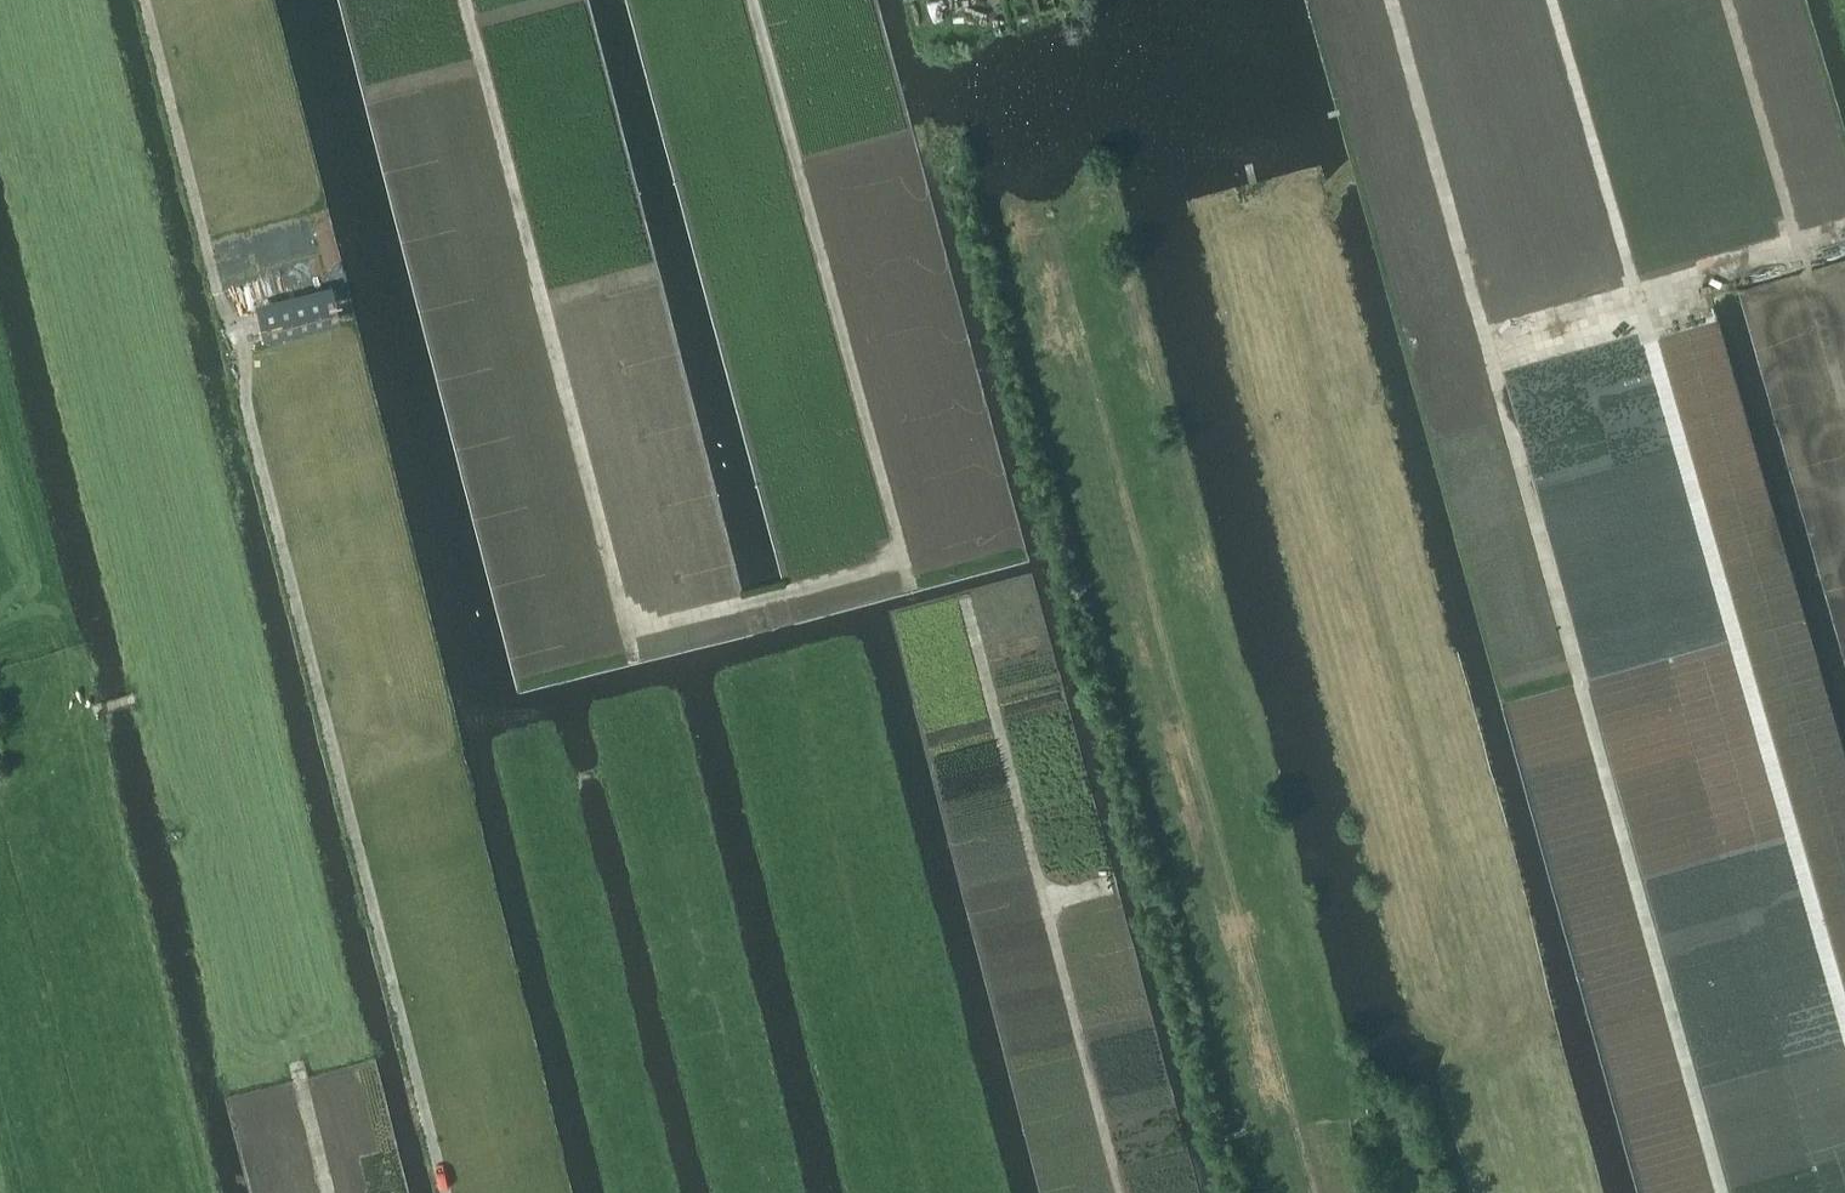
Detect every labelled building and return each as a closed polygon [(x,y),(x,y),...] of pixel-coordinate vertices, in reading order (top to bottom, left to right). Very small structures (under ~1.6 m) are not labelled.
[(260,312),(267,337),(339,319),(332,294),(260,312)]
